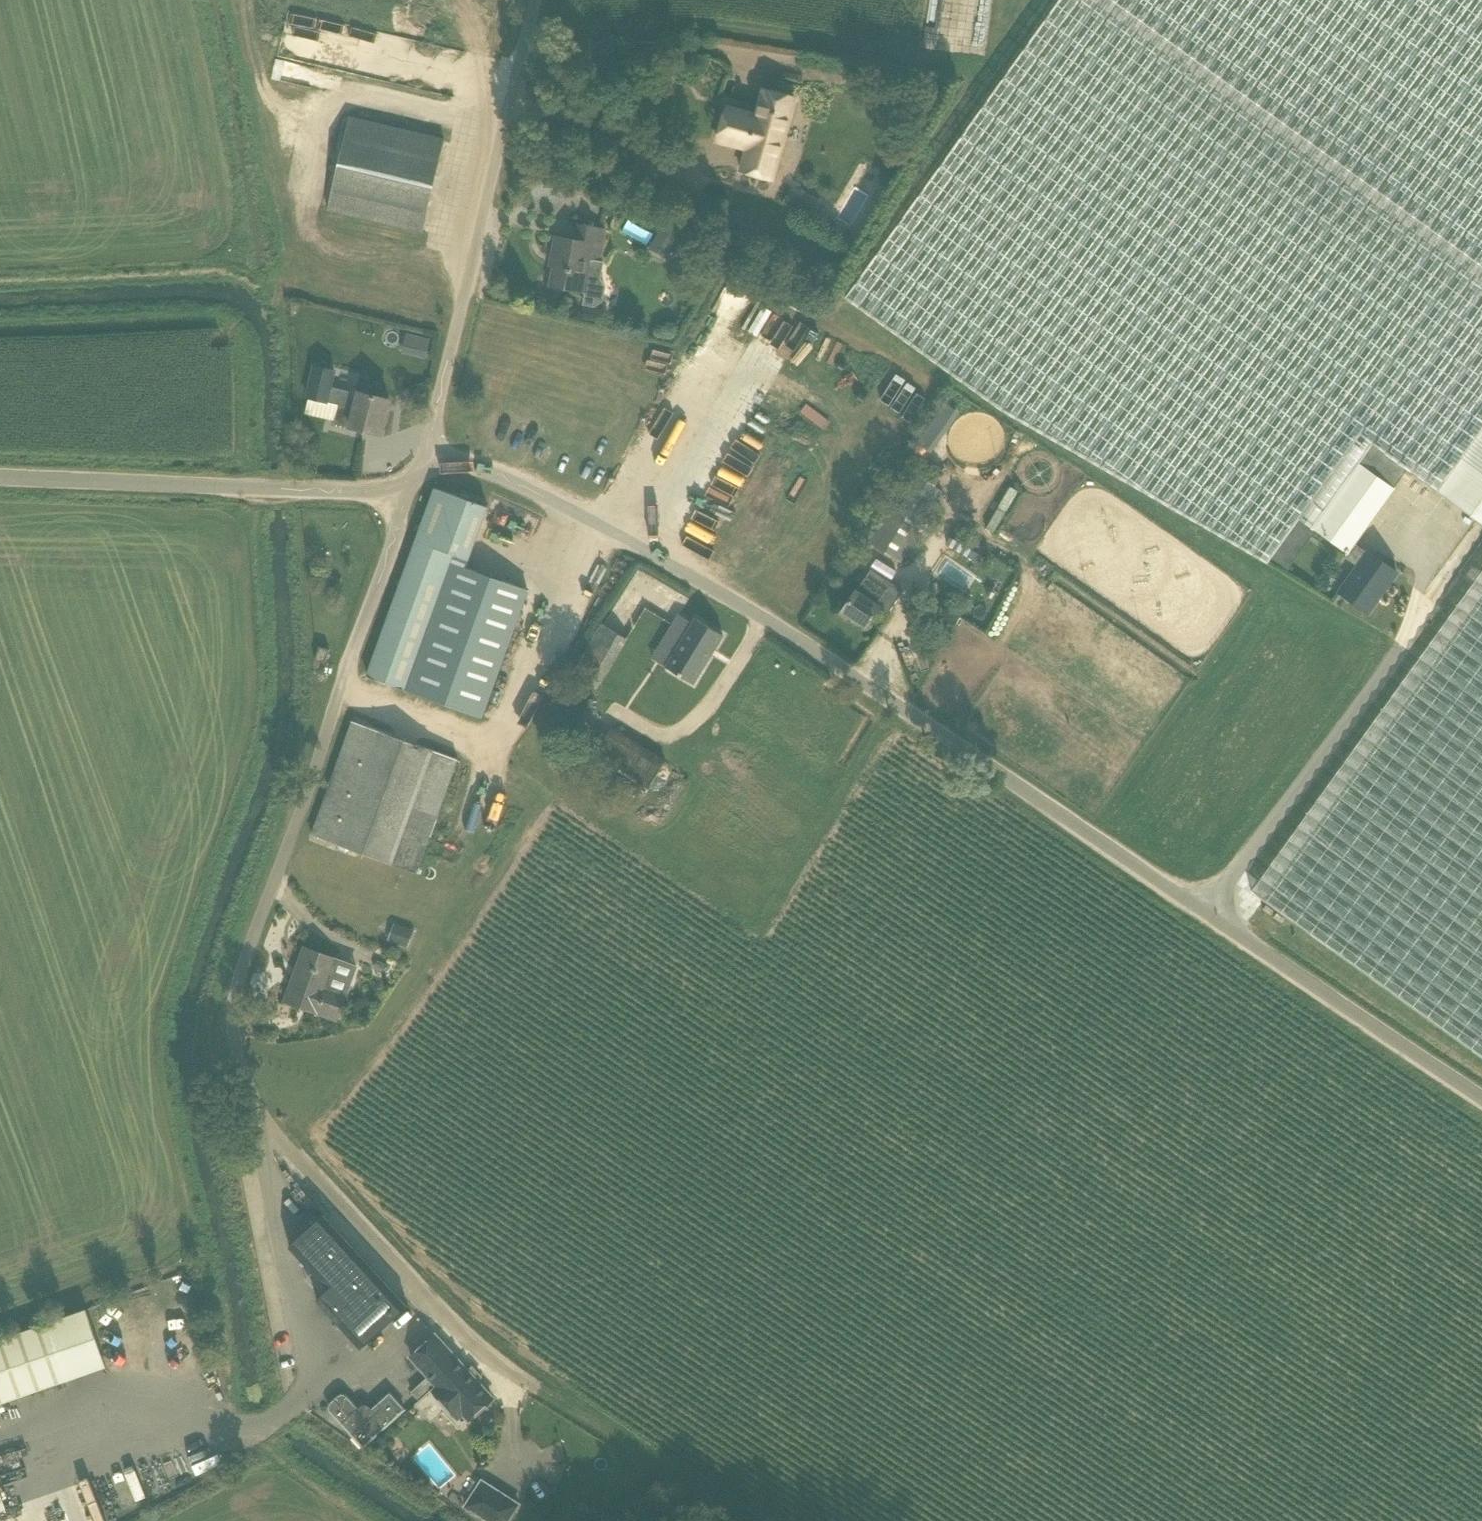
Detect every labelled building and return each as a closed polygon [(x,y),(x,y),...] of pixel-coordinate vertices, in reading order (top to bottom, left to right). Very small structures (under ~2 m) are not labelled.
[(847,298),(1014,418),(1270,561),(1300,519),(1315,529),(1376,444),(1408,468),(1439,490),(1481,430),(1481,0),(1061,0),(847,298)] [(746,149),(741,170),(772,179),(795,98),(763,90),(756,114),(728,106),(718,141),(746,149)] [(424,231),(445,140),(349,117),(328,209),(424,231)] [(784,203),(799,209),(804,197),(789,190),(784,203)] [(556,255),(551,285),(589,292),(587,304),(597,306),(605,300),(608,286),(602,278),(589,276),(592,261),(601,263),(607,229),(580,224),(577,240),(556,236),(553,254),(556,255)] [(661,228),(654,240),(672,250),(679,237),(661,228)] [(339,405),(334,423),(381,434),(389,399),(358,392),(358,393),(330,386),(334,371),(315,366),(308,397),(339,405)] [(922,438),(936,448),(947,431),(934,421),(922,438)] [(1481,523),(1481,430),(1439,490),(1438,491),(1481,523)] [(1315,529),(1347,552),(1347,553),(1355,541),(1408,468),(1376,444),(1315,529)] [(877,508),(860,537),(901,561),(942,491),(913,473),(888,515),(877,508)] [(466,567),(488,507),(435,488),(368,676),(482,717),(528,589),(466,567)] [(1347,553),(1347,552),(1344,556),(1358,566),(1339,592),(1368,613),(1397,572),(1355,541),(1347,553)] [(1429,644),(1251,890),(1481,1056),(1481,571),(1429,644)] [(856,590),(843,611),(867,627),(880,608),(885,611),(894,598),(865,578),(857,591),(856,590)] [(725,635),(695,618),(666,666),(695,684),(725,635)] [(590,700),(625,641),(601,626),(571,673),(576,676),(570,688),(590,700)] [(316,660),(326,663),(330,649),(320,646),(316,660)] [(353,721),(312,835),(417,873),(458,759),(353,721)] [(393,923),(386,940),(406,948),(413,930),(393,923)] [(286,1001),(338,1019),(347,995),(326,988),(337,959),(305,947),(286,1001)] [(408,1306),(324,1214),(289,1245),(329,1288),(317,1299),(362,1348),(408,1306)] [(86,1308),(0,1339),(0,1404),(106,1367),(86,1308)] [(460,1428),(493,1398),(435,1335),(412,1357),(438,1385),(429,1393),(460,1428)] [(364,1448),(407,1409),(390,1391),(372,1407),(368,1404),(364,1404),(360,1406),(348,1394),(344,1392),(339,1393),(330,1402),(328,1406),(329,1411),(364,1448)] [(464,1503),(461,1509),(480,1520),(509,1520),(519,1505),(478,1481),(464,1503)]
